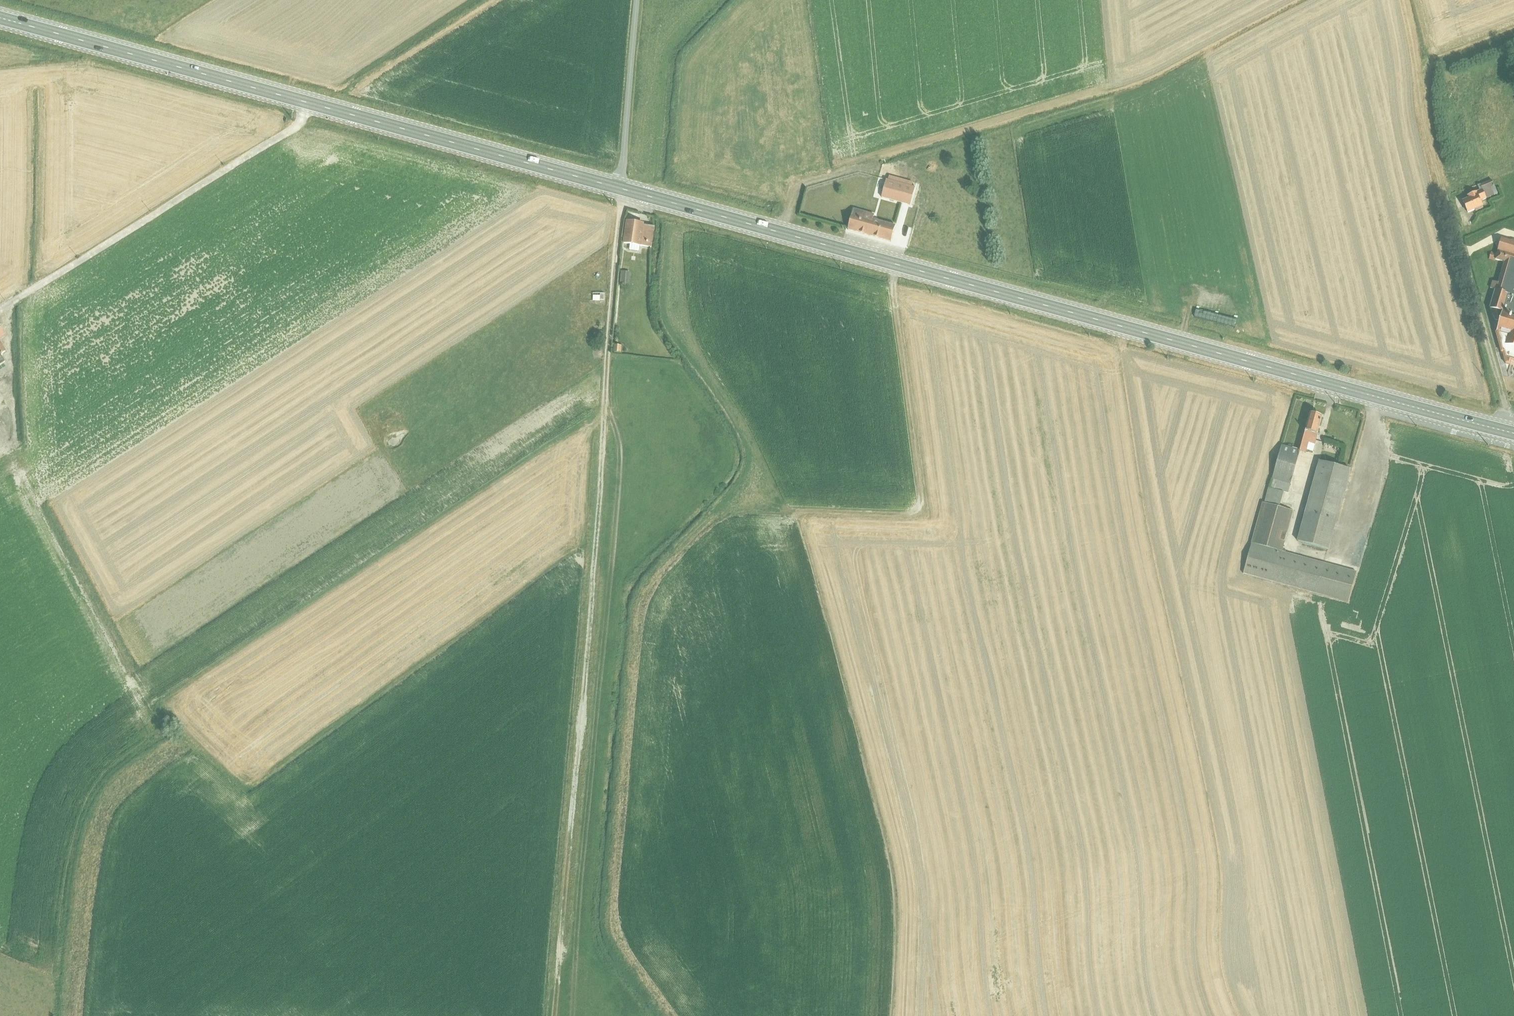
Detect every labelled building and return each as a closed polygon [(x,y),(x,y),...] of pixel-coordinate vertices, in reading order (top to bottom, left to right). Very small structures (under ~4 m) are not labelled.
[(911,205),(916,187),(912,186),(913,182),(889,175),(888,180),(887,180),(882,198),(911,205)] [(1469,198),(1462,201),(1468,214),(1475,211),(1476,212),(1484,209),(1483,207),(1484,207),(1481,201),(1498,194),(1492,180),(1478,186),(1480,191),(1468,196),(1469,198)] [(892,241),(896,225),(874,219),(875,215),(854,209),(848,229),(892,241)] [(638,223),(628,221),(624,244),(631,244),(640,246),(652,247),(655,227),(638,224),(638,223)] [(1513,240),(1512,241),(1501,239),(1501,241),(1500,241),(1497,242),(1496,245),(1498,248),(1499,248),(1497,254),(1492,252),(1489,260),(1495,262),(1496,260),(1504,262),(1499,283),(1493,281),(1491,288),(1495,290),(1490,308),(1493,309),(1492,314),(1496,320),(1499,321),(1496,332),(1501,352),(1504,353),(1506,364),(1510,365),(1509,369),(1513,371),(1513,240)] [(630,273),(621,272),(621,284),(629,285),(630,273)] [(1270,488),(1284,492),(1288,493),(1300,451),(1307,452),(1307,450),(1313,452),(1323,417),(1321,417),(1320,415),(1316,414),(1314,415),(1310,414),(1300,450),(1282,445),(1270,488)] [(1351,469),(1319,460),(1297,541),(1328,549),(1351,469)] [(1264,503),(1280,507),(1284,492),(1270,488),(1268,487),(1264,503)] [(1349,602),(1357,571),(1283,552),(1294,511),(1280,507),(1264,503),(1263,502),(1244,574),(1349,602)]
